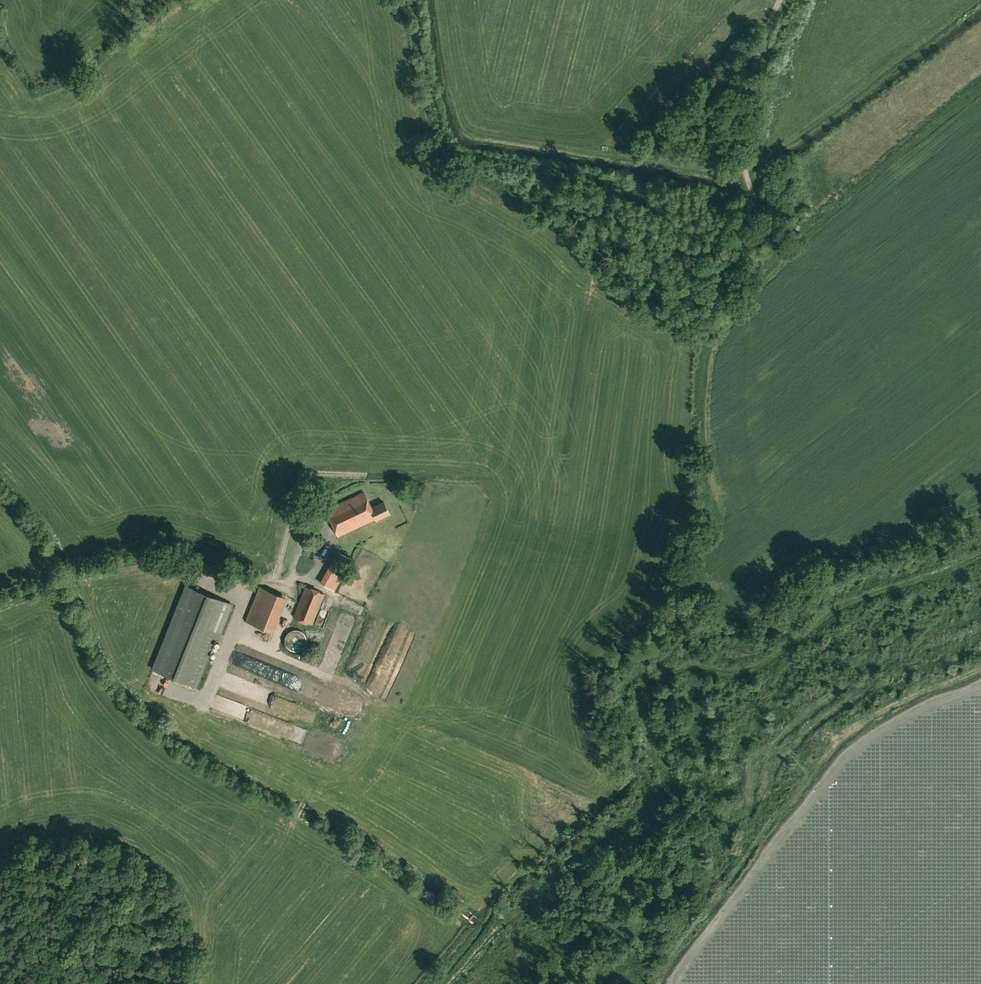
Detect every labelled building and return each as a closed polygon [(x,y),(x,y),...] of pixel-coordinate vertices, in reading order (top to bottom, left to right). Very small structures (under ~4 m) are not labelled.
[(364,492),(327,510),(338,535),(371,520),(367,510),(372,508),(364,492)] [(390,513),(385,502),(372,508),(367,510),(371,520),(376,518),(377,520),(390,513)] [(324,584),(334,590),(353,559),(343,553),(324,584)] [(154,669),(197,686),(216,637),(219,638),(232,604),(186,586),(154,669)] [(288,597),(259,586),(245,620),(274,632),(288,597)] [(306,586),(294,616),(313,623),(324,593),(306,586)]
